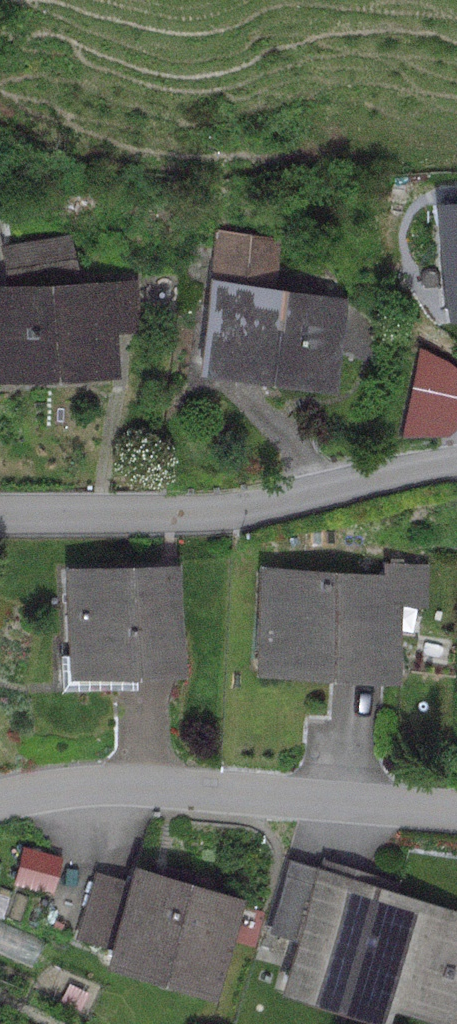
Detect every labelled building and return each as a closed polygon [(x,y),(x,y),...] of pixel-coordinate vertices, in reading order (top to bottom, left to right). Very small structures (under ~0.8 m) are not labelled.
[(420,200),(428,318),(456,316),(456,198),(420,200)] [(280,238),(214,229),(195,371),(335,388),(347,298),(273,288),(280,238)] [(2,272),(62,262),(57,233),(0,243),(0,259),(2,272)] [(0,284),(0,378),(116,371),(114,333),(140,331),(137,275),(0,284)] [(416,348),(393,436),(440,434),(456,419),(456,367),(445,357),(416,348)] [(381,571),(260,565),(255,674),(395,680),(398,605),(426,606),(428,563),(381,561),(381,571)] [(178,562),(64,565),(68,676),(181,673),(178,562)] [(62,857),(23,845),(12,883),(51,895),(62,857)] [(287,857),(263,932),(292,942),(276,992),(376,1023),(387,1023),(392,1009),(438,1023),(456,1023),(456,909),(393,889),(396,882),(321,858),(319,867),(287,857)] [(126,887),(98,879),(78,947),(105,955),(102,966),(209,998),(228,935),(253,942),(262,913),(237,906),(240,896),(133,864),(126,887)]
